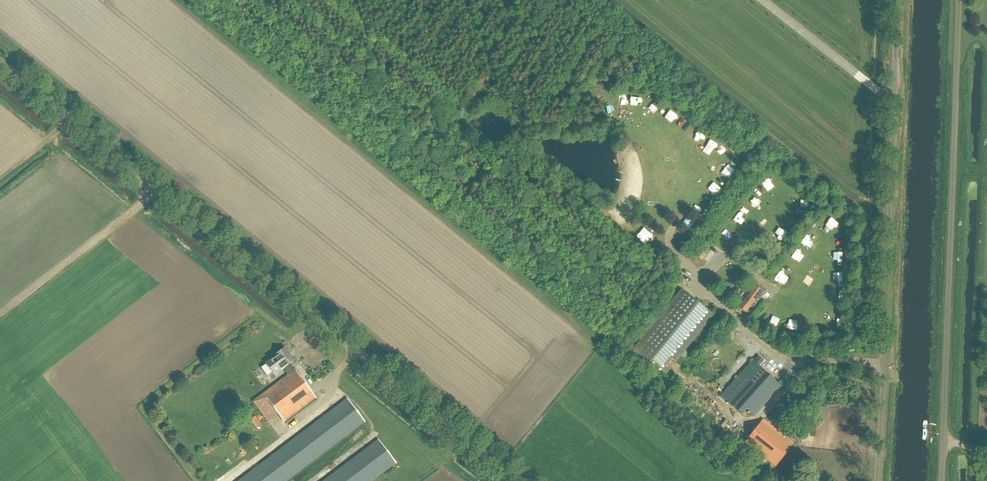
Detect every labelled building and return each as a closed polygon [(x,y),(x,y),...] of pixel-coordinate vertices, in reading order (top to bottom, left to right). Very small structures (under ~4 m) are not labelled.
[(762,292),(755,286),(738,308),(745,313),(762,292)] [(681,289),(630,352),(663,379),(669,370),(665,367),(671,360),(675,363),(714,316),(681,289)] [(276,356),(266,363),(275,375),(283,369),(289,376),(253,403),(267,421),(278,413),(284,422),(317,398),(292,363),(295,361),(286,348),(275,356),(276,356)] [(720,395),(741,415),(747,409),(754,415),(781,385),(752,360),(720,395)] [(347,398),(239,480),(288,480),(365,422),(347,398)] [(262,424),(255,416),(250,421),(256,429),(262,424)] [(763,420),(745,443),(776,467),(793,445),(781,436),(782,435),(763,420)] [(791,433),(788,438),(793,441),(796,436),(791,433)] [(378,440),(324,480),(372,480),(396,463),(378,440)]
